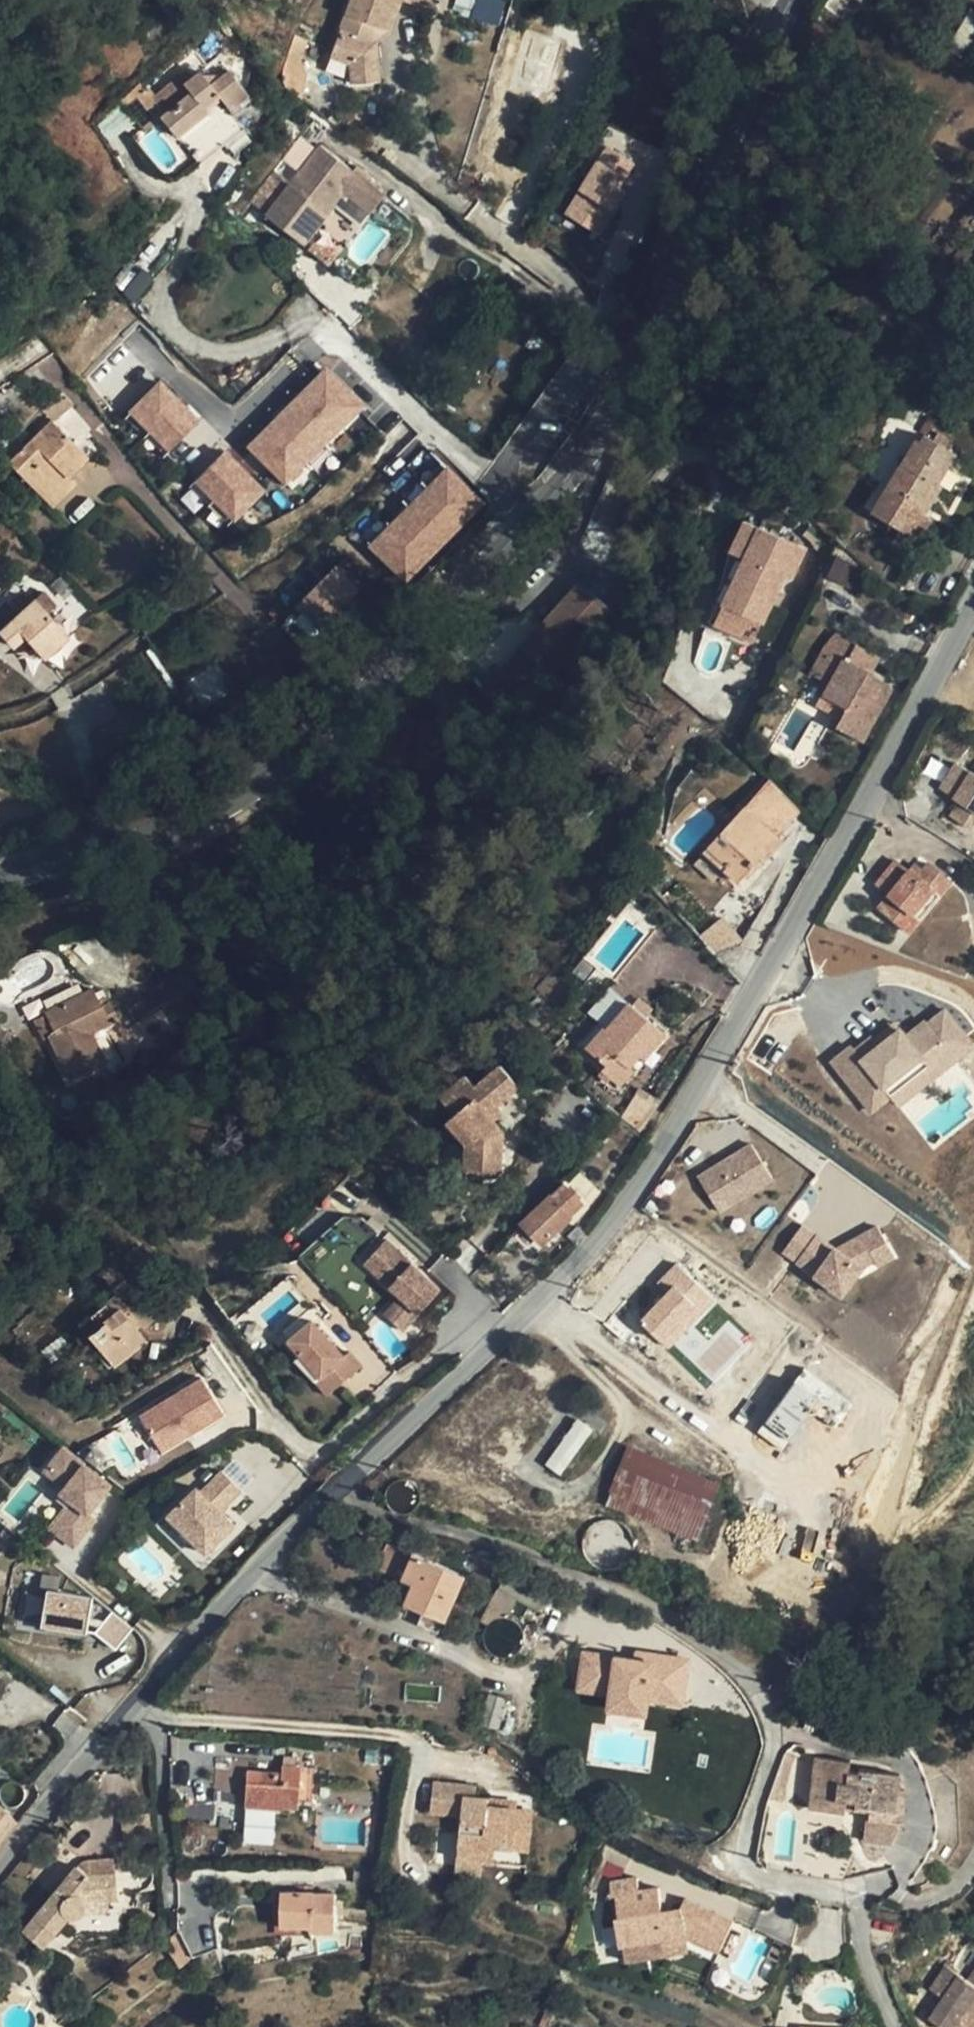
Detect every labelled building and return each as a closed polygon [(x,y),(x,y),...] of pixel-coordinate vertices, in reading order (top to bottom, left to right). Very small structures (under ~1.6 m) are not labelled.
[(346,16),(351,17),(346,31),(341,29),(331,57),(349,64),(351,85),(379,82),(375,42),(375,41),(380,29),(388,31),(389,32),(400,0),(352,0),(346,16)] [(454,13),(472,17),(475,0),(456,0),(454,13)] [(471,17),(498,26),(507,0),(477,0),(471,17)] [(972,9),(955,36),(969,44),(973,36),(973,10),(972,9)] [(345,16),(341,29),(346,31),(351,17),(346,16),(345,16)] [(388,31),(380,29),(375,41),(388,31)] [(301,100),(302,101),(307,76),(301,59),(307,42),(295,38),(287,59),(283,70),(283,74),(283,78),(283,81),(284,84),(285,88),(288,91),(290,93),(294,96),(298,99),(301,100)] [(229,71),(247,93),(251,70),(243,60),(229,71)] [(165,115),(161,118),(175,136),(176,135),(200,164),(244,129),(229,109),(248,94),(247,93),(229,71),(229,70),(216,81),(211,85),(206,79),(201,73),(191,80),(185,72),(152,99),(165,115)] [(145,131),(161,118),(165,115),(152,99),(141,85),(121,102),(145,131)] [(566,218),(603,236),(637,162),(600,145),(566,218)] [(360,180),(316,240),(352,267),(397,207),(360,180)] [(113,290),(141,301),(150,277),(122,266),(113,290)] [(245,448),(286,488),(367,405),(325,365),(245,448)] [(169,453),(201,420),(159,378),(126,412),(169,453)] [(72,402),(64,393),(42,411),(52,421),(72,402)] [(930,418),(921,433),(926,436),(935,420),(930,418)] [(88,457),(52,421),(26,447),(9,464),(45,500),(88,457)] [(934,440),(926,436),(921,442),(917,440),(873,514),(917,541),(931,519),(925,516),(919,511),(935,485),(936,486),(937,485),(956,454),(948,449),(952,442),(938,433),(934,440)] [(26,447),(15,436),(0,450),(0,454),(9,464),(26,447)] [(232,525),(267,489),(225,449),(190,485),(232,525)] [(446,464),(365,546),(405,585),(485,503),(446,464)] [(943,488),(937,485),(936,486),(935,485),(919,511),(925,516),(943,488)] [(750,559),(765,530),(749,522),(734,552),(750,559)] [(795,583),(810,553),(765,530),(750,559),(726,607),(764,627),(788,579),(795,583)] [(606,555),(582,582),(610,612),(636,583),(606,555)] [(317,632),(363,592),(339,564),(293,605),(317,632)] [(582,582),(579,585),(610,612),(582,582)] [(523,707),(610,612),(579,585),(493,679),(523,707)] [(35,600),(0,631),(0,633),(12,648),(25,637),(44,659),(68,637),(35,600)] [(764,627),(726,607),(719,621),(758,640),(764,627)] [(847,660),(855,645),(834,633),(825,647),(811,673),(830,683),(844,658),(847,660)] [(878,657),(855,645),(847,660),(869,671),(870,672),(878,657)] [(866,676),(869,671),(847,660),(844,658),(830,683),(823,695),(822,694),(816,705),(830,713),(836,703),(846,709),(836,727),(862,743),(891,691),(866,676)] [(951,762),(934,788),(952,800),(942,814),(963,828),(973,811),(973,775),(973,776),(951,762)] [(769,779),(745,806),(778,837),(779,838),(796,809),(769,779)] [(764,862),(769,857),(764,853),(778,837),(745,806),(708,847),(728,866),(724,870),(737,882),(755,862),(759,858),(764,862)] [(783,842),(779,838),(778,837),(764,853),(769,857),(783,842)] [(728,866),(708,847),(704,851),(724,870),(728,866)] [(764,862),(759,858),(755,862),(760,867),(764,862)] [(950,874),(927,859),(922,868),(916,876),(907,869),(895,861),(879,885),(892,894),(882,909),(901,921),(910,908),(916,912),(932,887),(939,891),(950,874)] [(912,861),(907,869),(916,876),(922,868),(912,861)] [(914,929),(939,891),(932,887),(916,912),(910,908),(901,921),(914,929)] [(623,911),(617,906),(608,918),(613,922),(623,911)] [(701,938),(716,954),(740,944),(742,942),(723,919),(701,938)] [(598,968),(585,956),(576,968),(589,979),(598,968)] [(608,1028),(629,1003),(611,987),(589,1013),(600,1022),(608,1028)] [(100,1005),(97,999),(91,988),(45,1011),(46,1013),(34,1020),(44,1039),(49,1036),(71,1080),(106,1063),(91,1032),(103,1026),(124,1068),(182,1035),(165,1008),(123,1031),(109,1001),(100,1005)] [(105,995),(97,999),(100,1005),(109,1001),(105,995)] [(835,1040),(816,1057),(845,1090),(864,1074),(873,1084),(888,1070),(892,1073),(911,1056),(915,1059),(935,1042),(932,1039),(949,1024),(925,998),(909,1012),(906,1010),(887,1027),(881,1020),(862,1038),(854,1029),(838,1043),(835,1040)] [(665,1035),(629,1003),(608,1028),(611,1031),(592,1052),(606,1066),(602,1070),(619,1086),(633,1071),(630,1068),(640,1056),(644,1060),(654,1048),(665,1035)] [(608,1028),(600,1022),(581,1044),(592,1052),(611,1031),(608,1028)] [(864,1074),(845,1090),(858,1105),(877,1089),(885,1098),(956,1033),(949,1024),(932,1039),(935,1042),(915,1059),(911,1056),(892,1073),(888,1070),(873,1084),(864,1074)] [(15,1047),(7,1031),(6,1030),(0,1029),(0,1057),(15,1047)] [(467,1076),(442,1096),(453,1109),(472,1095),(477,1100),(449,1125),(475,1158),(479,1174),(489,1174),(505,1172),(509,1129),(498,1120),(505,1114),(499,1106),(521,1087),(502,1064),(476,1087),(467,1076)] [(657,1106),(637,1093),(621,1118),(640,1132),(657,1106)] [(751,1152),(697,1183),(709,1205),(722,1198),(730,1212),(772,1188),(751,1152)] [(565,1183),(550,1197),(553,1200),(570,1217),(585,1203),(565,1183)] [(542,1244),(570,1217),(553,1200),(550,1197),(549,1198),(522,1223),(542,1244)] [(722,1198),(709,1205),(717,1219),(730,1212),(722,1198)] [(782,1251),(796,1262),(815,1235),(800,1225),(782,1251)] [(834,1249),(815,1235),(796,1262),(842,1294),(861,1267),(874,1260),(869,1252),(886,1243),(876,1225),(834,1249)] [(385,1239),(363,1263),(399,1297),(383,1314),(403,1332),(441,1290),(385,1239)] [(893,1255),(886,1243),(869,1252),(874,1260),(877,1265),(893,1255)] [(137,1321),(150,1311),(111,1262),(99,1272),(116,1293),(137,1321)] [(668,1350),(715,1301),(680,1267),(632,1316),(668,1350)] [(137,1321),(116,1293),(111,1298),(133,1324),(137,1321)] [(146,1340),(136,1328),(133,1324),(111,1298),(78,1323),(99,1349),(95,1353),(109,1369),(146,1340)] [(155,1317),(150,1311),(137,1321),(133,1324),(136,1328),(141,1325),(143,1328),(155,1317)] [(315,1319),(292,1339),(303,1351),(325,1375),(332,1368),(346,1381),(365,1363),(352,1349),(347,1354),(315,1319)] [(325,1375),(303,1351),(298,1356),(333,1393),(346,1381),(332,1368),(325,1375)] [(781,1451),(812,1409),(834,1425),(850,1402),(803,1368),(756,1432),(781,1451)] [(161,1451),(223,1413),(201,1376),(139,1414),(161,1451)] [(577,1419),(544,1464),(560,1475),(593,1430),(577,1419)] [(612,1425),(606,1422),(596,1449),(612,1425)] [(627,1446),(604,1505),(698,1542),(721,1483),(627,1446)] [(88,1515),(109,1489),(64,1452),(46,1474),(67,1490),(57,1502),(68,1511),(51,1531),(74,1549),(96,1522),(88,1515)] [(226,1513),(249,1494),(231,1473),(208,1492),(204,1488),(173,1514),(208,1555),(238,1528),(226,1513)] [(465,1575),(387,1543),(377,1568),(414,1584),(405,1604),(446,1621),(465,1575)] [(20,1624),(37,1627),(43,1590),(27,1587),(20,1624)] [(90,1617),(93,1596),(48,1589),(41,1626),(87,1634),(88,1624),(90,1617)] [(117,1651),(134,1630),(112,1612),(106,1620),(101,1626),(95,1633),(117,1651)] [(101,1626),(106,1620),(90,1617),(88,1624),(101,1626)] [(605,1697),(604,1714),(647,1717),(648,1704),(685,1707),(689,1657),(579,1648),(575,1694),(605,1697)] [(507,1698),(489,1693),(480,1724),(499,1729),(507,1698)] [(810,1809),(837,1812),(838,1807),(845,1808),(846,1801),(857,1802),(857,1809),(857,1810),(870,1811),(869,1819),(895,1822),(900,1774),(860,1769),(859,1773),(849,1772),(851,1760),(816,1757),(810,1809)] [(282,1764),(282,1772),(281,1784),(260,1783),(247,1782),(245,1808),(283,1810),(283,1808),(299,1808),(301,1765),(282,1764)] [(260,1783),(281,1784),(282,1772),(260,1770),(260,1783)] [(475,1786),(433,1783),(429,1813),(461,1816),(457,1845),(512,1851),(516,1810),(487,1806),(487,1799),(474,1798),(475,1786)] [(19,1821),(0,1807),(0,1845),(19,1821)] [(512,1851),(457,1845),(456,1860),(510,1866),(512,1851)] [(89,1876),(116,1873),(114,1858),(94,1859),(85,1860),(82,1862),(78,1865),(77,1866),(89,1876)] [(89,1876),(77,1866),(24,1931),(43,1948),(68,1917),(70,1918),(71,1918),(74,1918),(76,1919),(78,1918),(80,1917),(83,1916),(85,1913),(85,1912),(85,1911),(87,1908),(86,1905),(86,1903),(109,1901),(118,1900),(116,1873),(89,1876)] [(636,1879),(610,1883),(612,1897),(615,1897),(618,1914),(614,1914),(619,1943),(623,1942),(684,1936),(718,1951),(732,1920),(685,1899),(681,1908),(662,1911),(658,1889),(639,1892),(636,1879)] [(283,1893),(283,1927),(314,1927),(314,1932),(336,1932),(336,1894),(314,1894),(314,1892),(283,1893)] [(109,1901),(86,1903),(86,1905),(87,1908),(85,1911),(85,1912),(85,1913),(83,1916),(110,1913),(109,1901)] [(194,1958),(219,1948),(209,1921),(183,1930),(194,1958)] [(194,1958),(180,1936),(165,1946),(179,1967),(194,1958)] [(684,1936),(623,1942),(625,1958),(686,1952),(684,1936)] [(941,2026),(973,2026),(973,1970),(967,1980),(947,1966),(931,1990),(944,2000),(930,2020),(941,2026)]
